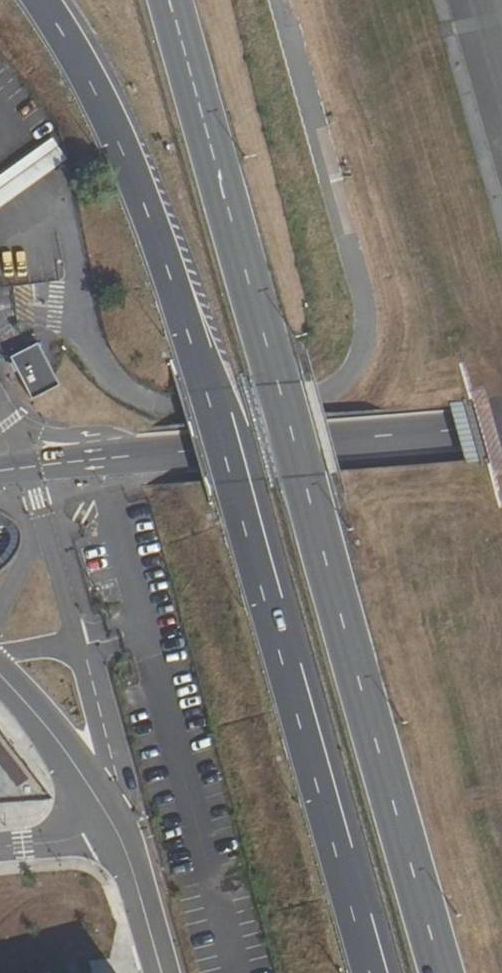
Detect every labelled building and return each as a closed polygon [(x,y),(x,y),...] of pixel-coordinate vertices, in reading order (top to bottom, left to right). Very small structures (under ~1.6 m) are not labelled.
[(30,399),(60,384),(54,373),(40,344),(10,358),(20,379),(30,399)] [(0,735),(0,803),(50,799),(0,735)]
